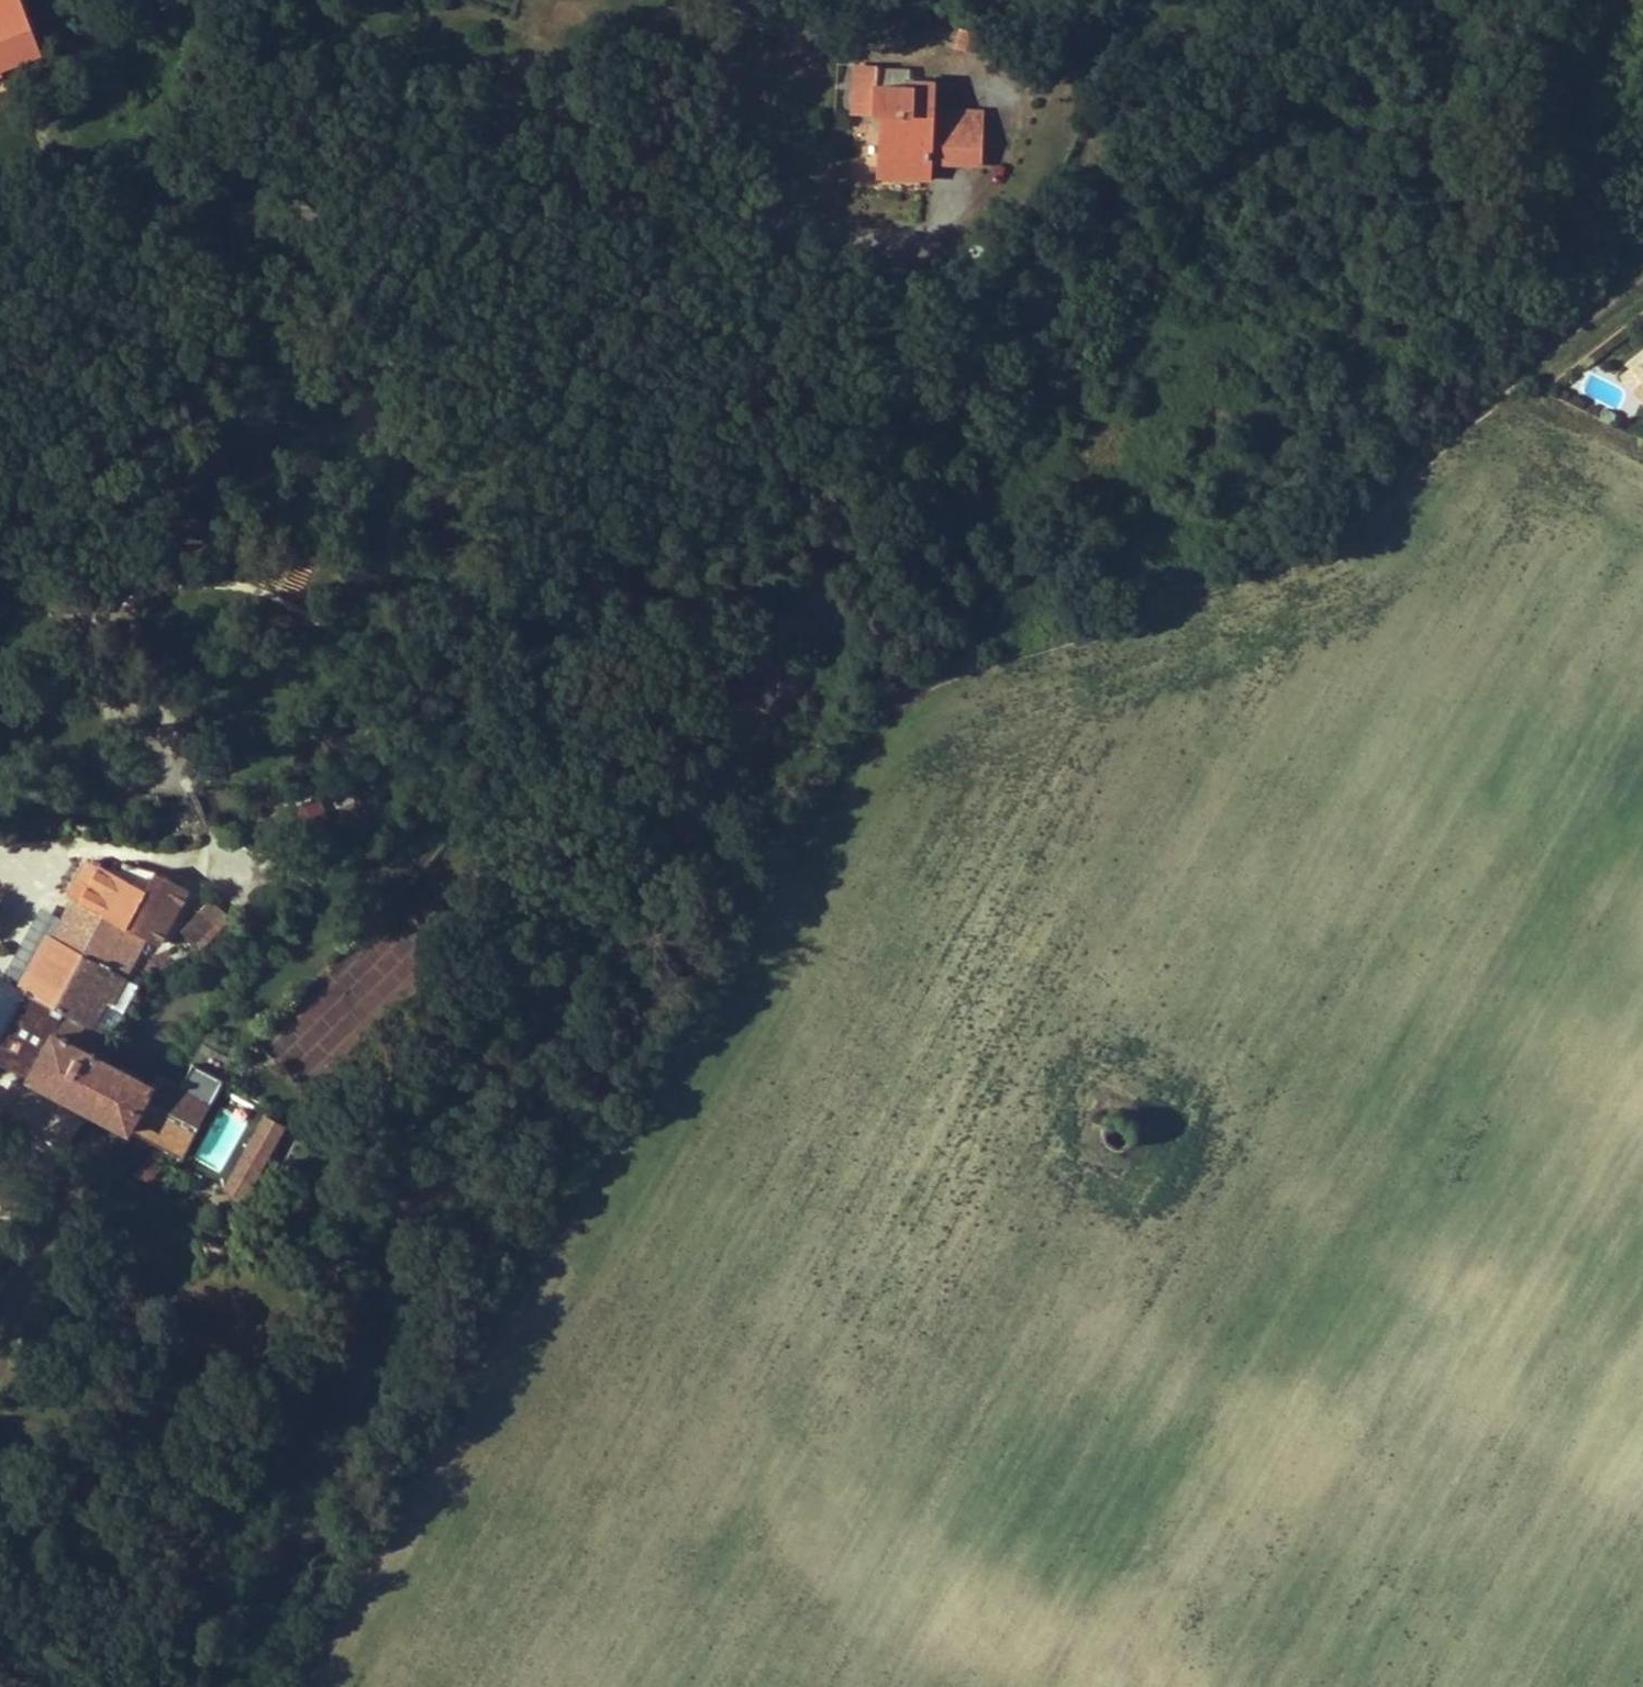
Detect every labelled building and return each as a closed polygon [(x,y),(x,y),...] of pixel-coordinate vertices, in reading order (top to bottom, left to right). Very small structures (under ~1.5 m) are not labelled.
[(40,50),(20,0),(0,0),(0,66),(40,50)] [(879,112),(878,132),(877,175),(926,178),(927,160),(955,162),(955,152),(977,152),(979,112),(928,109),(929,83),(907,83),(907,87),(872,86),(871,112),(879,112)] [(976,163),(977,152),(955,152),(955,162),(976,163)] [(1626,364),(1628,367),(1642,386),(1642,350),(1626,364)] [(1642,395),(1642,386),(1628,367),(1617,376),(1637,400),(1642,395)] [(197,1127),(209,1105),(156,1076),(150,1086),(89,1027),(104,1000),(108,1002),(136,951),(148,958),(186,889),(152,870),(142,889),(114,873),(90,859),(84,862),(66,895),(73,899),(53,937),(49,935),(20,989),(26,993),(0,1042),(0,1064),(57,1095),(60,1090),(73,1097),(71,1102),(144,1098),(197,1127)] [(120,861),(114,873),(142,889),(152,870),(120,861)] [(179,931),(185,937),(193,928),(187,922),(179,931)] [(202,937),(193,928),(185,937),(194,946),(202,937)] [(60,1090),(57,1095),(71,1102),(73,1097),(60,1090)] [(219,1106),(192,1159),(221,1173),(247,1120),(219,1106)] [(254,1199),(283,1118),(257,1108),(227,1189),(254,1199)]
